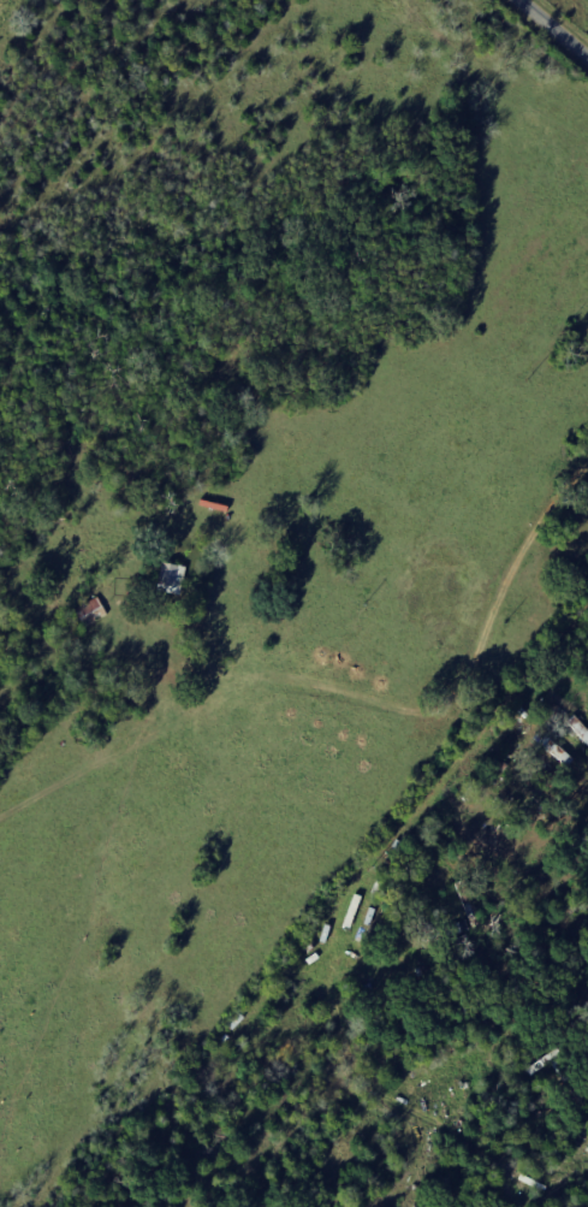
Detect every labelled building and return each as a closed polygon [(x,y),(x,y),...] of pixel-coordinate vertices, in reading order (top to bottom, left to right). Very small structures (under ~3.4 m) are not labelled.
[(161,587),(170,588),(169,594),(183,595),(186,567),(163,564),(161,587)] [(85,628),(109,617),(100,599),(76,609),(85,628)]
